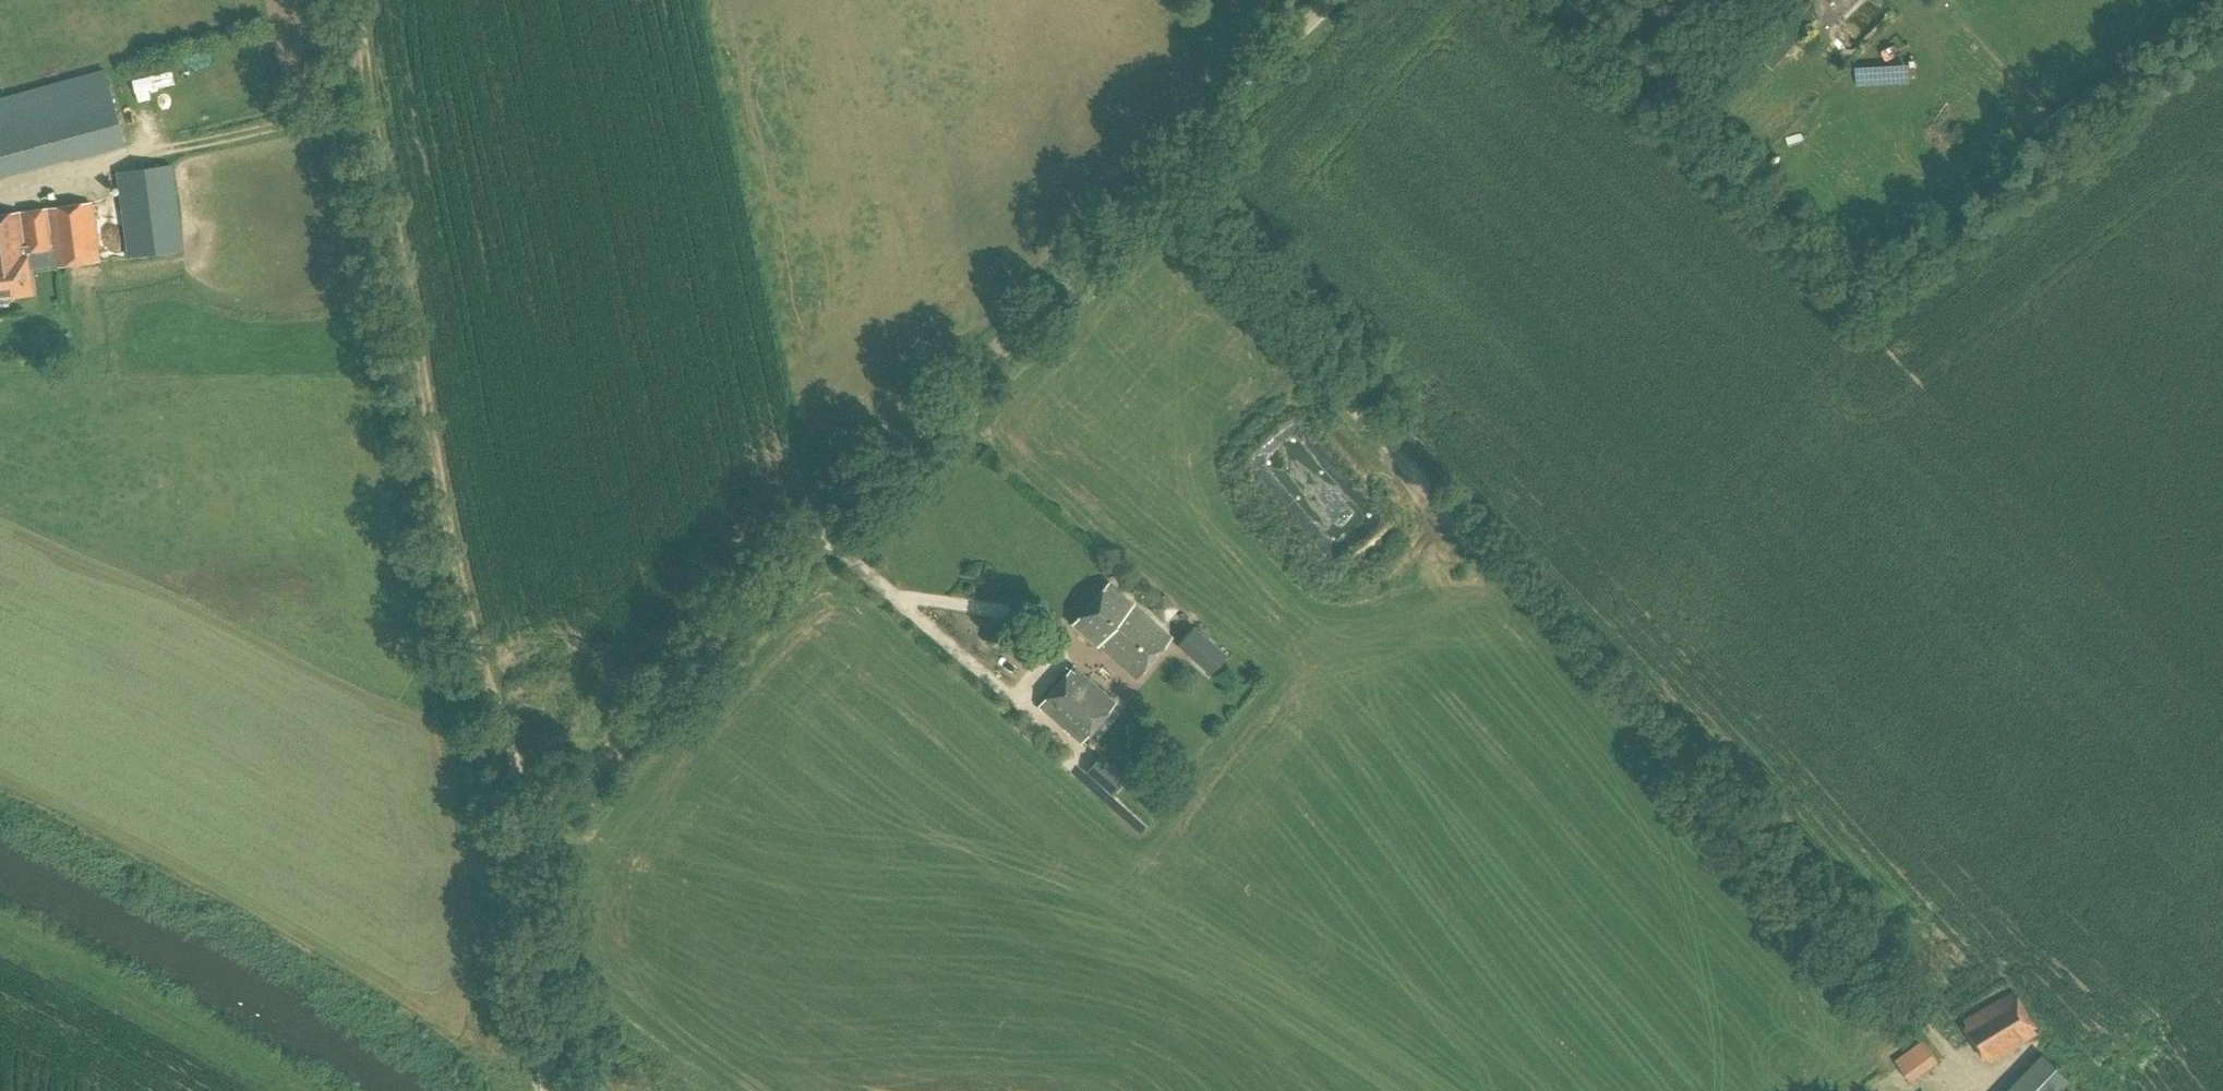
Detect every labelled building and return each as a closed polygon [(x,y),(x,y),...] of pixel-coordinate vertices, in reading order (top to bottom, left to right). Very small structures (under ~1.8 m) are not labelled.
[(1820,19),(1813,0),(1812,0),(1791,8),(1799,27),(1820,19)] [(1835,34),(1851,51),(1891,14),(1878,0),(1872,0),(1835,34)] [(1774,70),(1804,35),(1776,12),(1745,46),(1774,70)] [(1906,57),(1859,59),(1860,78),(1907,76),(1906,57)] [(125,144),(104,70),(0,99),(0,174),(72,154),(73,158),(125,144)] [(129,257),(183,250),(171,165),(118,172),(129,257)] [(99,261),(91,203),(0,215),(0,299),(33,294),(29,269),(55,266),(55,267),(99,261)] [(1136,678),(1171,638),(1108,584),(1074,624),(1136,678)] [(1177,643),(1193,658),(1207,642),(1191,627),(1177,643)] [(992,631),(985,639),(992,645),(999,637),(992,631)] [(1081,742),(1116,702),(1074,666),(1039,706),(1081,742)] [(1099,783),(1111,768),(1099,758),(1086,773),(1099,783)] [(589,809),(595,803),(589,797),(583,803),(589,809)] [(1991,1061),(2035,1033),(2011,994),(1966,1020),(1991,1061)] [(1910,1083),(1939,1063),(1923,1039),(1894,1060),(1910,1083)] [(2068,1078),(2045,1057),(2012,1090),(2055,1090),(2068,1078)]
